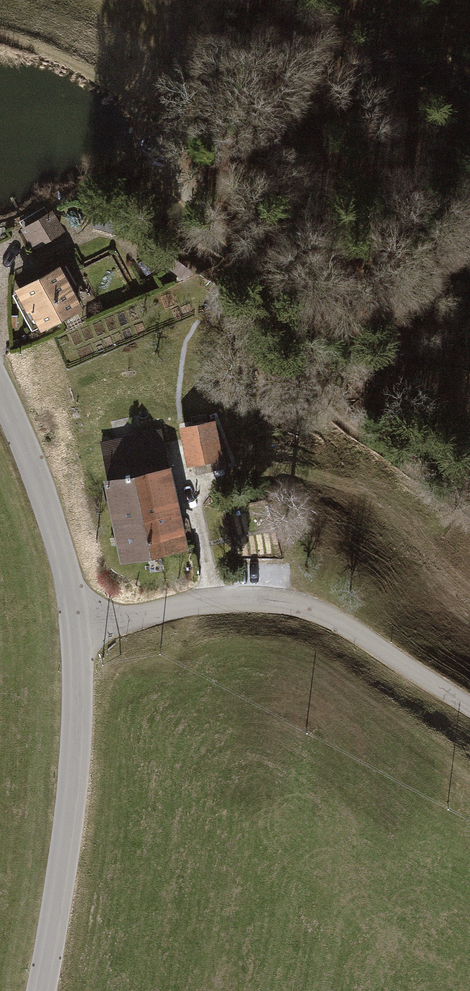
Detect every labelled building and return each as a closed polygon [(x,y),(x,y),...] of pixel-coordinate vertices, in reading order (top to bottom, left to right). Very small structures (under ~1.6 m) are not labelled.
[(47,222),(20,236),(31,257),(58,243),(47,222)] [(59,267),(17,290),(19,294),(14,296),(34,333),(38,330),(41,334),(83,312),(59,267)] [(221,460),(214,423),(179,430),(186,466),(221,460)] [(99,446),(108,485),(167,472),(158,434),(99,446)] [(168,472),(167,472),(108,485),(123,556),(184,543),(168,472)]
